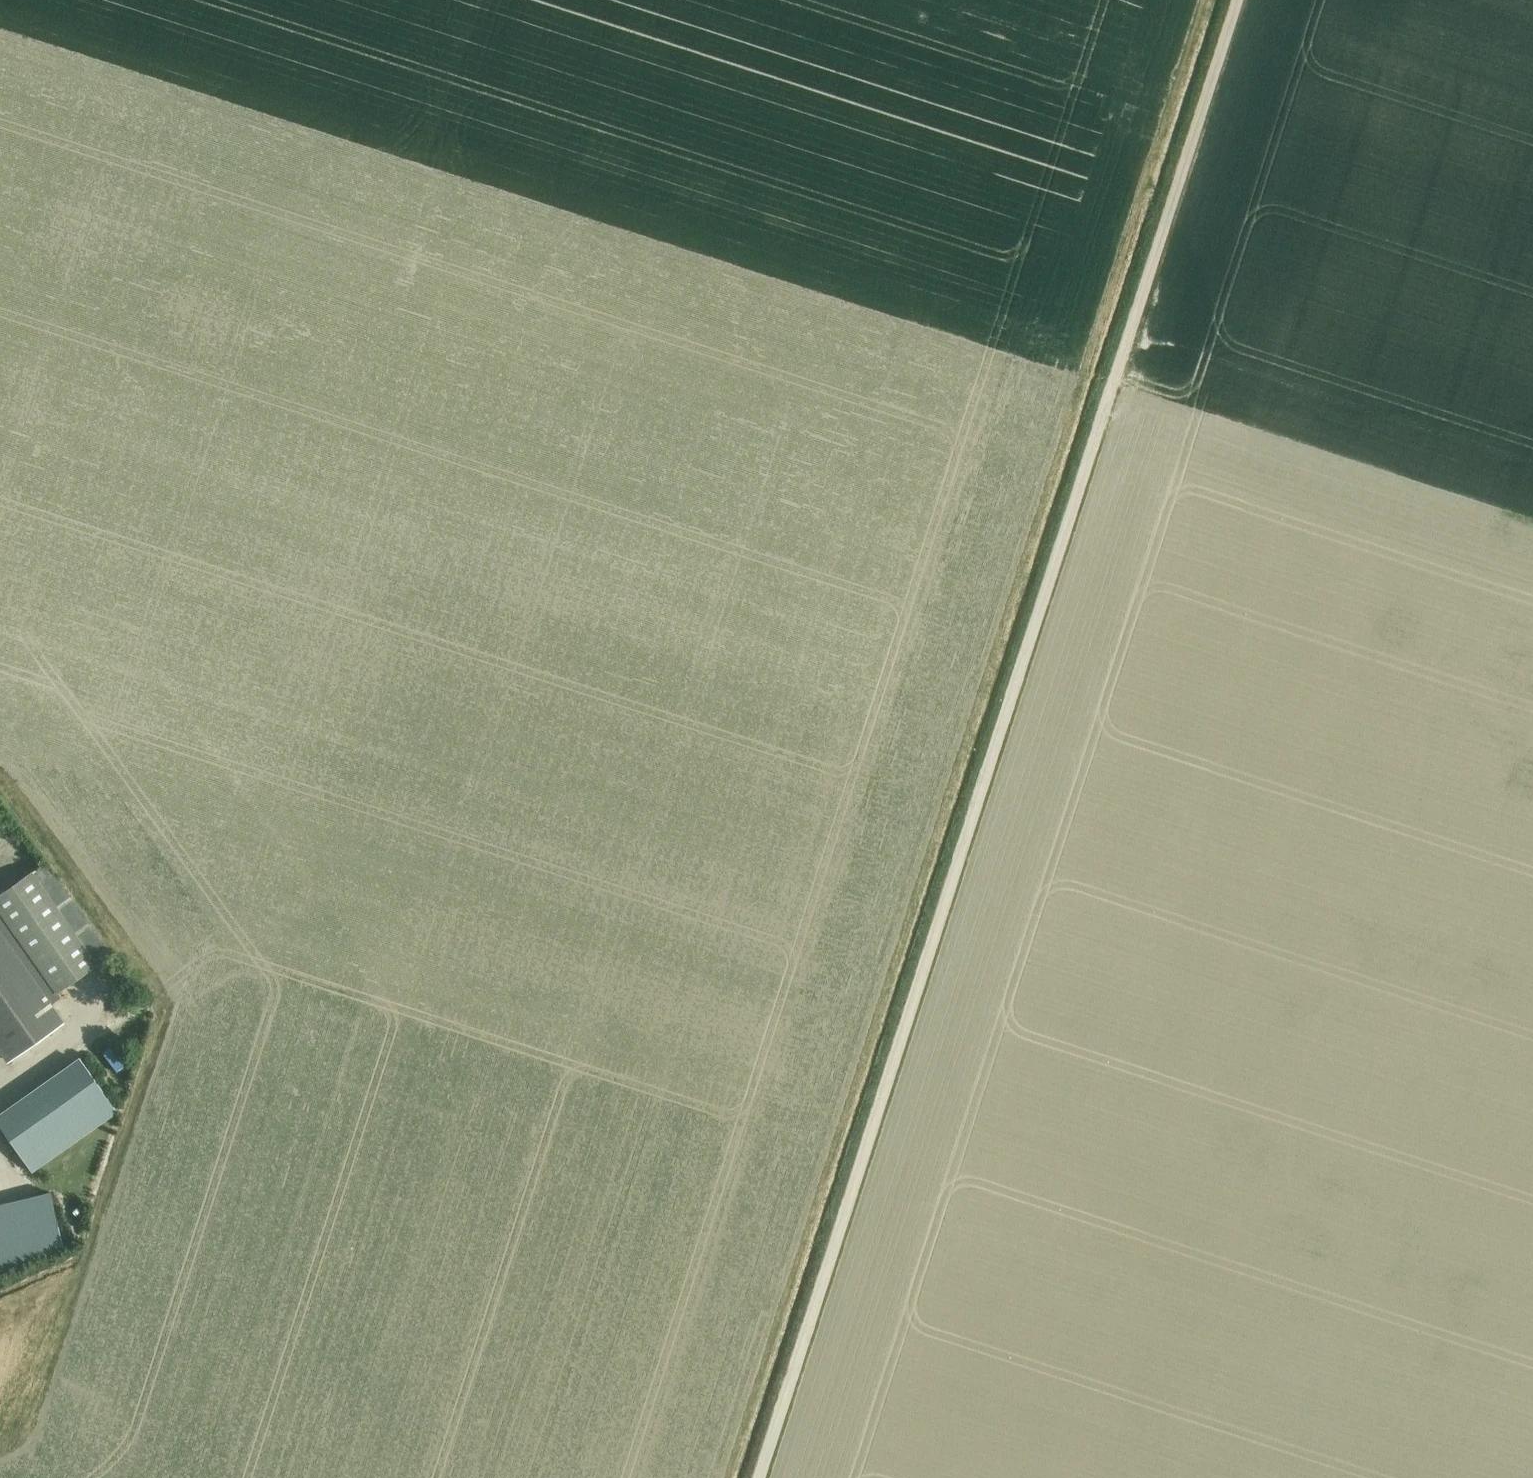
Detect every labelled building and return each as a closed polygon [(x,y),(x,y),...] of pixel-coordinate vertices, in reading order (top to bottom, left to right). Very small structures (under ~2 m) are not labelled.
[(7,811),(0,814),(0,835),(14,829),(7,811)] [(110,954),(45,862),(0,894),(0,1054),(6,1063),(64,1022),(51,1004),(58,999),(54,993),(110,954)] [(78,1059),(0,1114),(0,1128),(31,1171),(116,1111),(78,1059)]
